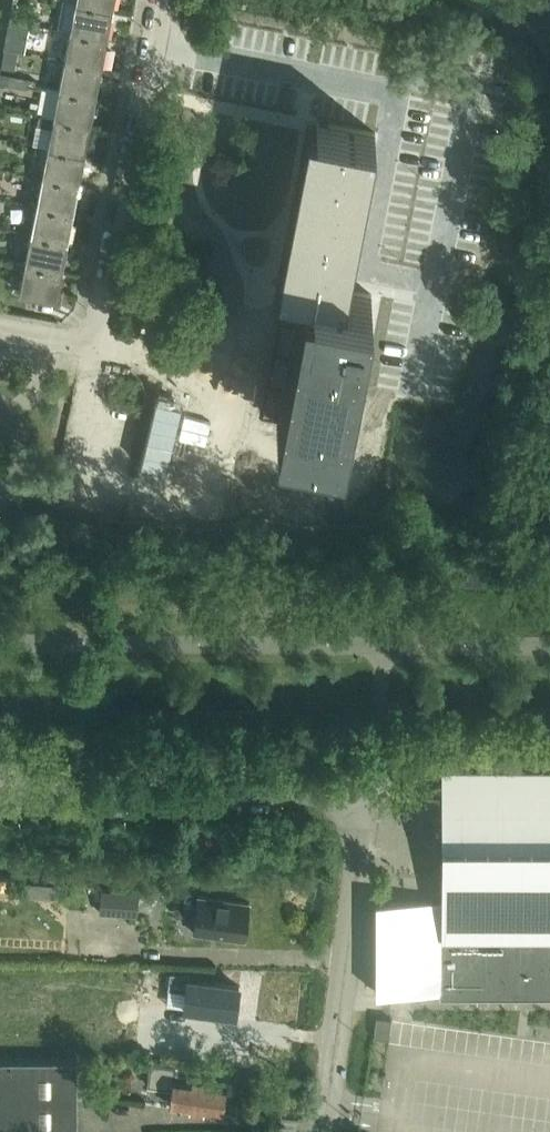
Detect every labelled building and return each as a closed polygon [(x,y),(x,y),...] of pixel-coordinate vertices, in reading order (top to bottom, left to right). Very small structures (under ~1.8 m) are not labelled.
[(77,2),(113,10),(115,0),(77,0),(77,2)] [(113,10),(77,2),(71,31),(108,38),(113,10)] [(26,18),(12,15),(10,24),(25,27),(26,18)] [(41,21),(26,18),(25,27),(39,30),(41,21)] [(108,38),(71,31),(66,60),(102,67),(108,38)] [(5,49),(2,68),(15,70),(19,51),(5,49)] [(102,67),(66,60),(60,90),(97,97),(102,67)] [(1,74),(0,77),(0,83),(14,86),(15,76),(1,74)] [(30,79),(15,76),(14,86),(28,89),(30,79)] [(97,97),(60,90),(47,87),(42,116),(54,118),(91,126),(97,97)] [(91,126),(54,118),(49,148),(85,155),(91,126)] [(311,298),(283,441),(342,453),(346,430),(335,428),(354,330),(365,332),(371,301),(339,295),(338,295),(338,294),(337,294),(336,293),(335,292),(335,291),(335,290),(334,290),(334,289),(334,288),(361,152),(372,154),(376,131),(317,120),(285,288),(306,292),(307,292),(308,292),(308,293),(309,293),(309,294),(310,294),(310,295),(310,296),(311,296),(311,297),(311,298)] [(85,155),(49,148),(43,177),(80,184),(85,155)] [(80,184),(43,177),(38,205),(74,212),(80,184)] [(74,212),(38,205),(32,234),(69,241),(74,212)] [(69,241),(32,234),(27,263),(63,270),(69,241)] [(63,270),(27,263),(21,293),(57,300),(63,270)] [(378,992),(392,992),(514,992),(514,985),(536,985),(536,992),(549,992),(549,769),(544,769),(544,767),(542,767),(542,769),(522,769),(522,767),(520,767),(520,769),(500,769),(500,767),(498,767),(498,769),(478,769),(478,767),(476,767),(476,769),(456,769),(456,767),(454,767),(454,769),(443,769),(443,901),(377,901),(377,979),(378,992)] [(27,882),(26,895),(55,897),(56,884),(27,882)] [(137,915),(139,894),(105,892),(104,913),(137,915)] [(246,940),(250,903),(199,896),(194,933),(246,940)] [(238,987),(189,979),(190,976),(170,974),(168,990),(187,993),(185,1008),(235,1015),(238,987)] [(392,1018),(378,1016),(376,1032),(375,1036),(390,1038),(392,1018)] [(78,1059),(0,1059),(0,1131),(78,1131),(78,1059)] [(189,1078),(173,1076),(175,1068),(150,1065),(147,1088),(171,1091),(169,1108),(223,1115),(227,1085),(189,1080),(189,1078)]
